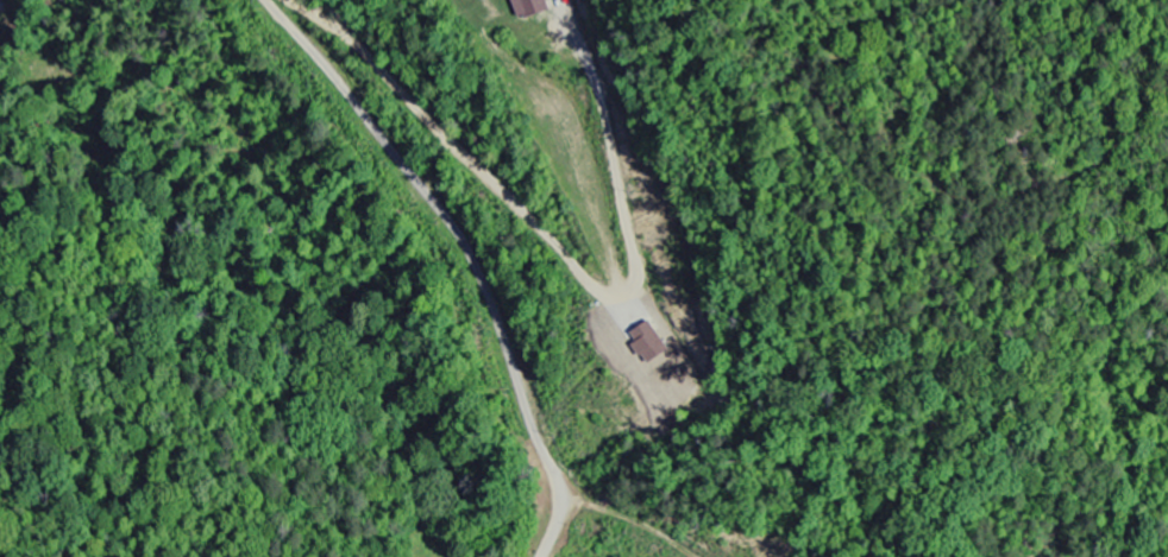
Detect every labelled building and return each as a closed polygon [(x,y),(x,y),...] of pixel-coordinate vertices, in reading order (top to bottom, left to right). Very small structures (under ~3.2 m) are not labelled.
[(513,22),(545,13),(541,0),(506,0),(513,22)]
